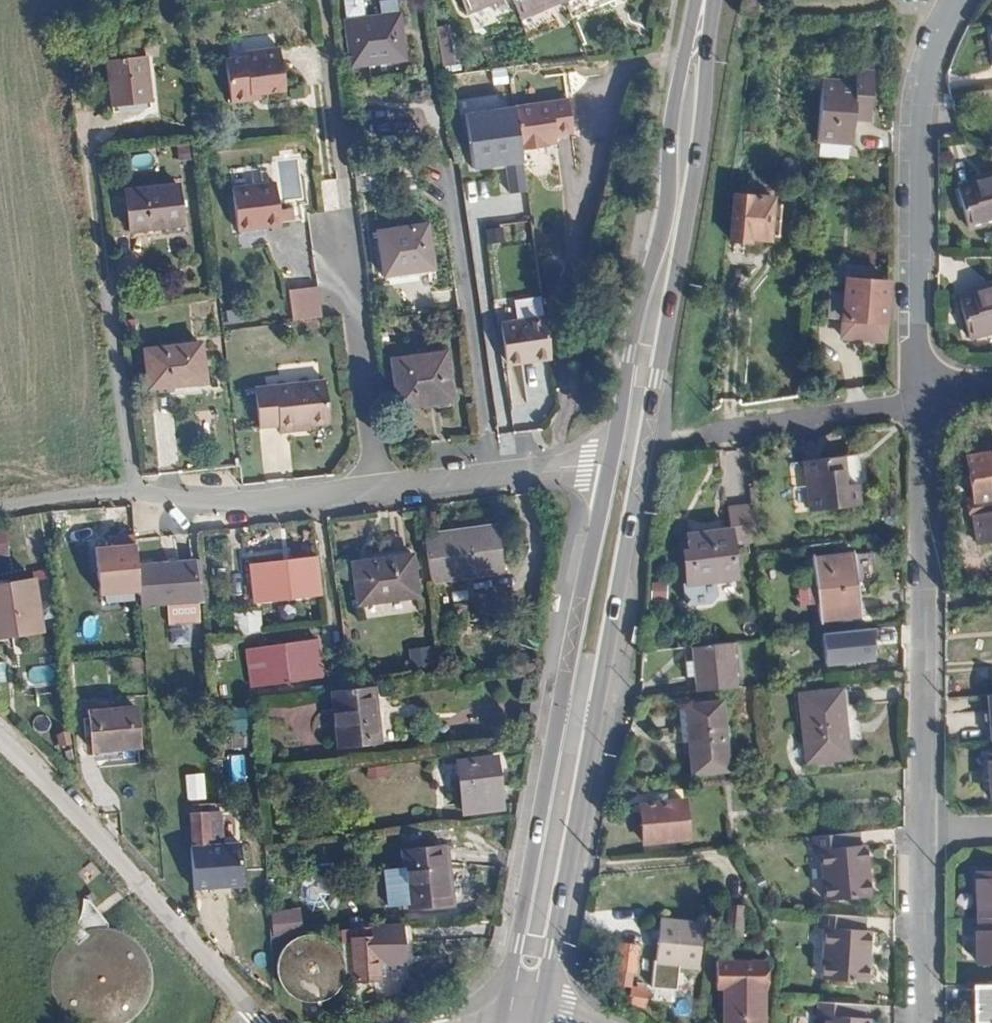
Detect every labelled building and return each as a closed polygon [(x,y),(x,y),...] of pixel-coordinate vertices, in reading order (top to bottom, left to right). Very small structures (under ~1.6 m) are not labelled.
[(471,11),(497,0),(466,0),(471,11)] [(523,17),(564,0),(516,0),(523,17)] [(374,28),(379,67),(357,70),(358,75),(410,67),(404,24),(374,28)] [(352,31),(357,70),(379,67),(374,28),(352,31)] [(228,60),(232,103),(252,101),(252,95),(287,91),(283,50),(247,54),(247,57),(228,60)] [(147,56),(109,61),(114,109),(152,104),(147,56)] [(820,79),(815,141),(851,143),(854,110),(870,111),(873,70),(856,69),(855,81),(820,79)] [(569,98),(515,106),(521,151),(541,148),(541,143),(549,142),(556,141),(555,134),(572,131),(569,98)] [(970,227),(991,222),(991,176),(973,180),(974,184),(960,188),(970,227)] [(232,188),(237,232),(280,227),(275,183),(232,188)] [(126,189),(131,231),(182,226),(178,184),(126,189)] [(736,195),(731,240),(749,242),(750,238),(769,239),(770,235),(778,235),(780,206),(773,205),(773,198),(736,195)] [(382,233),(388,276),(435,271),(430,226),(382,233)] [(827,291),(825,317),(883,323),(886,283),(846,279),(845,292),(827,291)] [(968,336),(991,330),(991,284),(970,290),(971,293),(958,296),(968,336)] [(298,322),(327,318),(323,288),(294,292),(298,322)] [(531,321),(531,300),(505,301),(506,322),(531,321)] [(503,329),(508,365),(534,361),(534,367),(552,365),(546,324),(503,329)] [(145,350),(149,390),(205,384),(201,343),(145,350)] [(396,358),(403,408),(456,401),(450,351),(396,358)] [(534,361),(508,365),(509,370),(534,367),(534,361)] [(254,387),(258,426),(280,425),(281,432),(299,430),(299,424),(310,423),(330,421),(326,379),(254,387)] [(972,500),(974,499),(976,513),(991,511),(991,453),(965,457),(972,500)] [(802,463),(808,514),(858,509),(856,488),(845,489),(841,459),(802,463)] [(965,501),(968,515),(976,513),(974,499),(972,500),(965,501)] [(728,510),(730,531),(732,542),(755,540),(752,507),(728,510)] [(978,547),(991,545),(991,511),(976,513),(977,516),(974,517),(978,547)] [(427,537),(432,584),(505,576),(500,528),(455,533),(456,543),(444,544),(443,535),(427,537)] [(684,551),(688,584),(736,579),(732,542),(730,531),(688,536),(689,551),(684,551)] [(443,535),(444,544),(456,543),(455,533),(443,535)] [(815,556),(821,618),(861,613),(855,552),(815,556)] [(354,561),(359,603),(387,600),(387,596),(418,593),(414,554),(354,561)] [(188,562),(137,566),(141,609),(167,607),(168,627),(192,626),(200,625),(199,605),(196,561),(188,562)] [(196,561),(199,605),(205,604),(203,561),(196,561)] [(254,569),(256,602),(322,597),(319,563),(254,569)] [(123,585),(126,615),(137,614),(133,584),(123,585)] [(25,631),(20,585),(0,587),(0,634),(25,631)] [(794,607),(809,606),(808,588),(792,589),(794,607)] [(235,611),(237,634),(250,634),(248,610),(235,611)] [(248,610),(250,634),(250,636),(262,634),(260,610),(248,610)] [(815,633),(816,667),(871,665),(870,631),(815,633)] [(270,659),(273,682),(326,676),(320,636),(306,638),(308,653),(294,655),(278,657),(270,659)] [(690,646),(695,691),(715,689),(711,644),(690,646)] [(410,667),(427,666),(426,648),(408,649),(410,667)] [(278,651),(278,657),(294,655),(294,649),(278,651)] [(333,690),(340,745),(382,739),(375,685),(351,688),(333,690)] [(796,694),(800,731),(840,727),(840,725),(843,724),(839,689),(796,694)] [(986,742),(991,742),(991,699),(982,699),(986,742)] [(686,706),(689,741),(724,738),(721,701),(686,706)] [(88,711),(93,752),(139,747),(135,707),(88,711)] [(242,721),(243,734),(254,734),(254,720),(244,720),(242,721)] [(800,731),(803,762),(843,759),(840,727),(800,731)] [(689,741),(692,773),(727,770),(724,738),(689,741)] [(228,780),(243,780),(243,757),(227,757),(228,780)] [(454,763),(461,812),(500,807),(494,758),(454,763)] [(365,767),(365,780),(388,779),(387,767),(365,767)] [(202,774),(183,775),(184,801),(203,800),(202,774)] [(643,827),(645,843),(687,839),(683,801),(640,805),(643,827)] [(219,805),(191,806),(194,848),(191,848),(194,890),(244,887),(241,845),(222,846),(219,805)] [(636,828),(637,844),(645,843),(643,827),(636,828)] [(820,849),(824,899),(869,895),(865,845),(858,845),(858,832),(809,836),(811,849),(820,849)] [(422,849),(429,900),(450,897),(445,846),(422,849)] [(403,851),(410,907),(451,902),(450,897),(429,900),(422,849),(403,851)] [(976,916),(977,916),(991,916),(991,870),(975,870),(976,916)] [(48,993),(53,1004),(60,1014),(69,1022),(71,1022),(127,1022),(136,1015),(144,1006),(149,995),(152,983),(152,971),(149,959),(143,948),(135,939),(126,932),(114,927),(103,925),(103,922),(104,918),(85,897),(83,899),(83,905),(82,911),(79,918),(76,924),(71,920),(63,928),(68,934),(61,940),(55,947),(51,955),(47,963),(46,972),(46,981),(48,993)] [(726,903),(726,935),(740,935),(741,904),(726,903)] [(823,928),(820,977),(865,981),(868,930),(863,930),(864,917),(816,913),(816,927),(823,928)] [(976,961),(991,960),(991,916),(977,916),(977,930),(975,930),(976,961)] [(355,940),(356,954),(377,951),(380,954),(384,954),(385,966),(400,964),(396,923),(371,926),(372,938),(355,940)] [(659,924),(656,965),(698,968),(701,926),(659,924)] [(281,951),(279,956),(278,961),(277,967),(278,974),(279,979),(281,984),(284,988),(287,991),(290,994),(295,997),(299,999),(303,1000),(305,1001),(309,1001),(313,1002),(319,1001),(323,1000),(328,997),(332,994),(336,991),(339,987),(342,983),(343,979),(345,974),(346,971),(344,956),(341,951),(338,947),(335,944),(332,941),(329,938),(325,937),(321,935),(317,934),(313,933),(299,935),(295,938),(291,941),(287,944),(284,948),(281,951)] [(356,954),(359,982),(381,980),(380,966),(385,966),(384,954),(380,954),(377,951),(356,954)] [(619,952),(616,972),(618,972),(617,982),(631,984),(633,974),(636,974),(639,955),(619,952)] [(719,962),(718,989),(723,989),(764,992),(766,966),(764,966),(719,962)] [(973,1022),(991,1022),(991,984),(973,984),(973,1022)] [(723,1022),(764,1022),(764,992),(723,989),(723,990),(723,1022)] [(630,991),(628,1006),(643,1008),(645,994),(630,991)] [(305,1001),(307,1019),(324,1017),(323,1000),(319,1001),(313,1002),(309,1001),(305,1001)] [(822,1022),(868,1022),(869,1018),(863,1018),(864,1005),(816,1000),(815,1014),(822,1015),(822,1022)]
